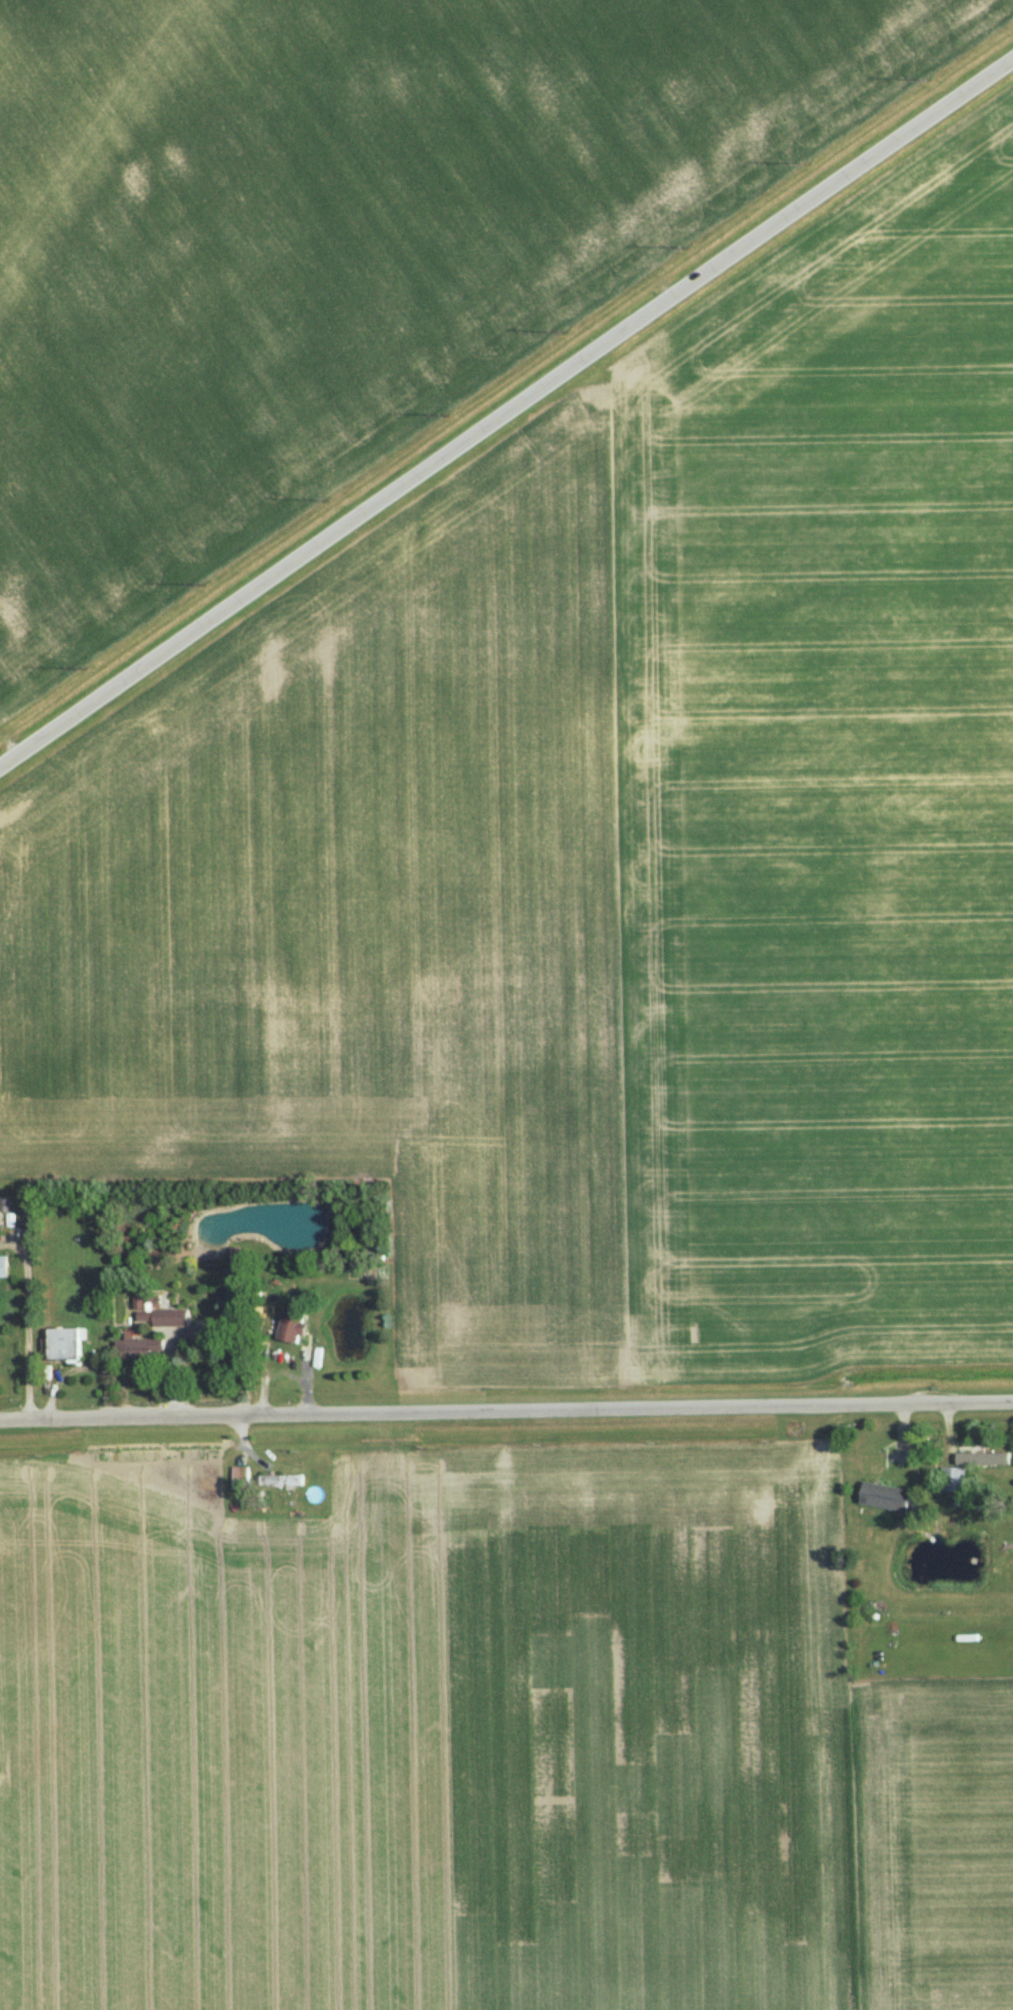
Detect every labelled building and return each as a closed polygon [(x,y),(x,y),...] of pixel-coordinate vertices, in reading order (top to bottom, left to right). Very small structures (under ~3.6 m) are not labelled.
[(301,1314),(279,1309),(272,1341),(292,1345),(294,1336),(297,1336),(301,1314)] [(77,1341),(82,1341),(82,1329),(42,1330),(42,1360),(62,1360),(62,1363),(77,1362),(77,1341)] [(145,1353),(161,1353),(160,1340),(127,1341),(127,1340),(111,1340),(111,1351),(118,1351),(118,1360),(145,1359),(145,1353)] [(1006,1470),(1006,1453),(951,1452),(951,1469),(939,1468),(939,1490),(959,1490),(959,1469),(1006,1470)] [(245,1468),(228,1468),(227,1487),(245,1488),(245,1468)] [(300,1477),(254,1476),(254,1486),(299,1486),(300,1477)] [(854,1506),(902,1512),(904,1489),(856,1484),(854,1506)]
